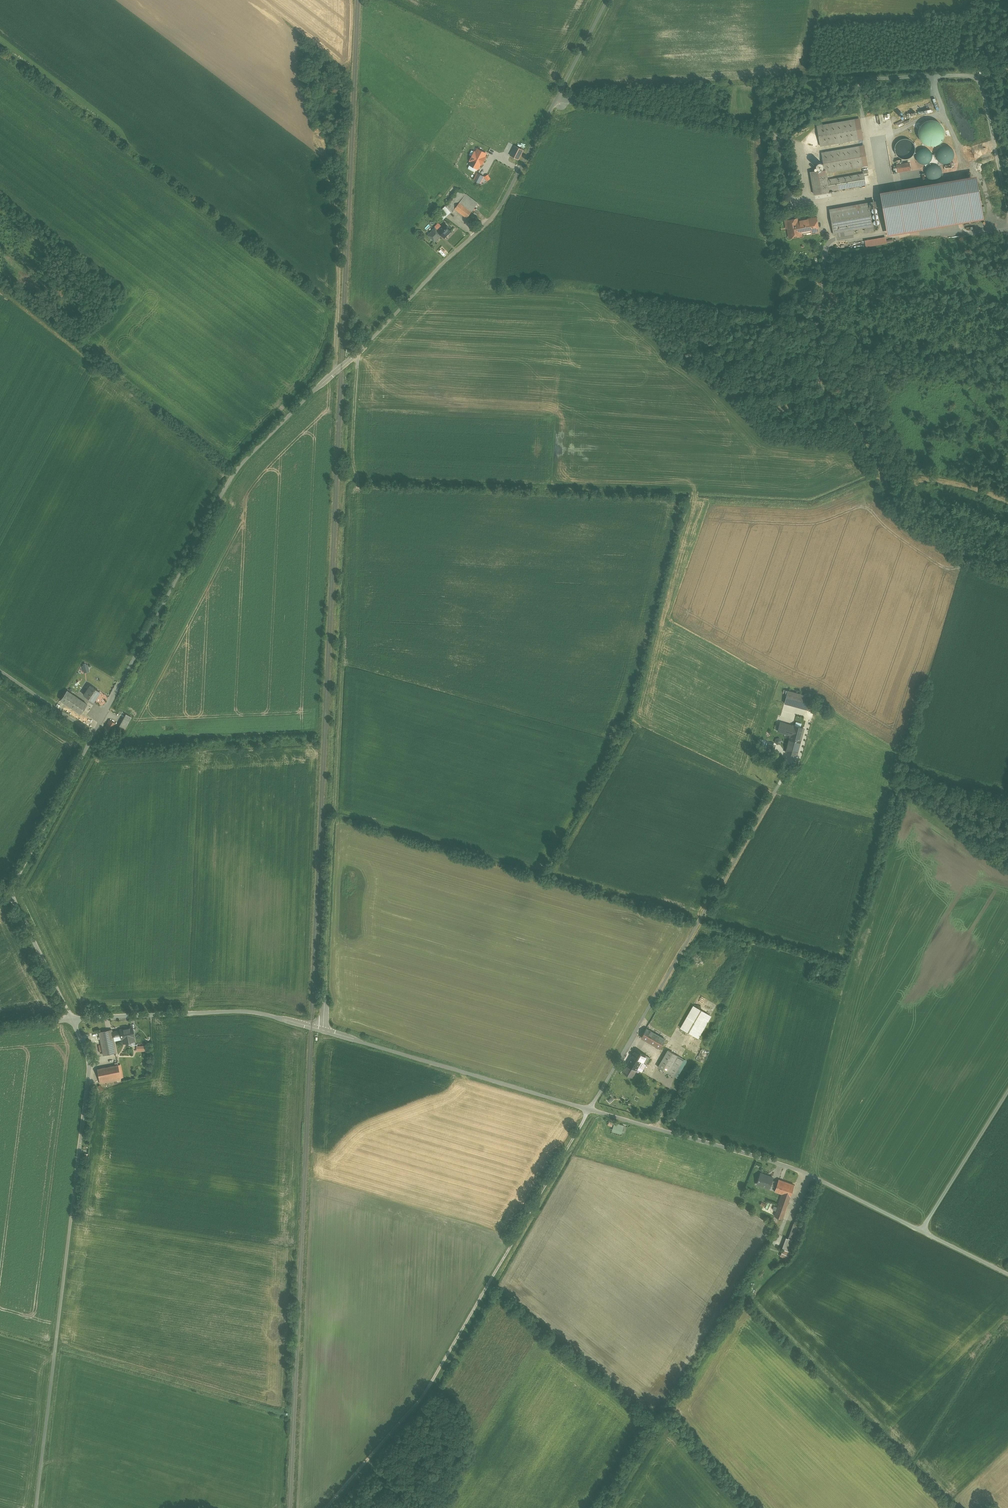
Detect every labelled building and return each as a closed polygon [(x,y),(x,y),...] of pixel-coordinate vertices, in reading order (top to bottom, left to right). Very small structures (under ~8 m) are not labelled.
[(817,124),(821,147),(864,140),(860,117),(817,124)] [(932,145),(937,144),(941,142),(943,138),(945,135),(945,131),(944,127),(942,123),(939,121),(935,119),(932,119),(927,120),(923,122),(920,126),(919,130),(919,135),(920,139),(923,142),(927,145),(932,145)] [(908,158),(911,157),(913,154),(915,151),(915,148),(915,144),(913,141),(910,139),(907,138),(904,138),(900,139),(897,141),(895,143),(894,147),(894,150),(896,153),(898,156),(901,158),(904,159),(908,158)] [(865,147),(822,154),(825,172),(825,175),(827,175),(868,168),(865,147)] [(472,152),(469,165),(480,168),(481,165),(485,166),(488,151),(477,148),(476,153),(472,152)] [(515,148),(511,158),(519,161),(523,151),(515,148)] [(917,160),(918,162),(920,164),(923,165),(925,165),(928,164),(929,164),(930,163),(931,161),(932,158),(932,156),(931,153),(930,151),(928,150),(925,149),(923,149),(920,150),(918,152),(917,154),(916,157),(917,160)] [(938,160),(939,162),(941,164),(944,165),(946,165),(949,164),(951,163),(952,161),(953,158),(953,156),(952,153),(951,151),(949,150),(946,149),(944,149),(941,150),(939,152),(938,154),(937,156),(937,157),(938,160)] [(937,156),(932,156),(932,158),(931,161),(930,163),(929,164),(930,166),(932,165),(935,165),(937,166),(939,167),(941,164),(939,162),(938,160),(937,157),(937,156)] [(909,164),(896,166),(897,174),(911,172),(909,164)] [(926,176),(928,178),(930,180),(932,181),(935,181),(937,180),(939,179),(941,177),(942,174),(942,172),(941,169),(939,167),(937,166),(935,165),(932,165),(930,166),(928,168),(926,171),(926,173),(926,176)] [(825,175),(825,172),(811,174),(815,196),(830,194),(829,192),(828,180),(827,175),(825,175)] [(484,177),(477,174),(474,181),(481,185),(484,177)] [(866,186),(865,175),(863,175),(828,180),(829,192),(866,186)] [(881,196),(888,237),(984,221),(977,180),(881,196)] [(466,196),(455,211),(467,220),(478,205),(466,196)] [(869,204),(829,211),(833,235),(874,228),(871,210),(869,204)] [(440,212),(446,217),(452,212),(446,206),(440,212)] [(817,217),(784,222),(786,235),(788,235),(789,240),(802,238),(802,235),(811,233),(811,236),(820,234),(817,217)] [(445,224),(438,231),(442,235),(446,238),(452,231),(445,224)] [(435,228),(427,237),(435,244),(442,235),(438,231),(435,228)] [(887,237),(865,239),(866,247),(886,245),(886,242),(888,242),(887,237)] [(90,685),(83,695),(93,703),(101,693),(90,685)] [(67,691),(60,700),(80,714),(87,705),(67,691)] [(813,697),(788,691),(785,703),(809,710),(813,697)] [(97,702),(104,705),(108,696),(101,693),(97,702)] [(784,712),(775,709),(771,724),(780,726),(781,722),(784,712)] [(125,713),(117,727),(125,731),(133,717),(125,713)] [(116,723),(109,720),(104,729),(110,733),(116,723)] [(804,728),(793,725),(793,726),(781,722),(780,726),(771,724),(769,729),(791,735),(790,737),(800,740),(804,728)] [(800,740),(790,737),(786,752),(796,755),(800,740)] [(775,744),(769,742),(767,750),(773,751),(775,744)] [(693,1006),(681,1028),(698,1038),(711,1016),(693,1006)] [(134,1027),(89,1033),(91,1044),(100,1043),(102,1056),(117,1053),(116,1044),(123,1042),(122,1047),(137,1045),(134,1027)] [(665,1039),(646,1029),(641,1037),(660,1048),(665,1039)] [(669,1041),(665,1039),(660,1048),(664,1050),(669,1041)] [(646,1056),(636,1050),(629,1061),(638,1067),(640,1067),(646,1056)] [(669,1050),(659,1067),(667,1072),(677,1055),(669,1050)] [(677,1055),(667,1072),(674,1076),(684,1059),(677,1055)] [(638,1067),(629,1061),(623,1072),(632,1077),(638,1067)] [(119,1063),(97,1069),(102,1084),(123,1081),(119,1063)] [(623,1126),(614,1123),(612,1131),(621,1134),(623,1126)] [(772,1178),(766,1175),(767,1175),(761,1173),(757,1184),(769,1188),(770,1185),(772,1180),(773,1177),(772,1178)] [(794,1185),(779,1179),(778,1182),(776,1187),(775,1191),(782,1193),(775,1215),(783,1218),(794,1185)] [(802,1221),(794,1218),(789,1234),(797,1236),(802,1221)] [(789,1258),(791,1253),(784,1250),(782,1255),(789,1258)]
